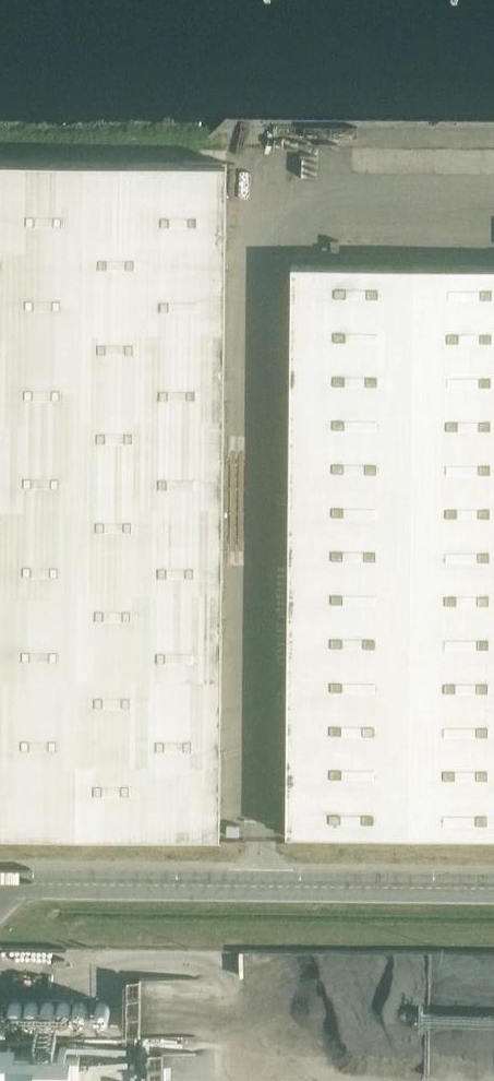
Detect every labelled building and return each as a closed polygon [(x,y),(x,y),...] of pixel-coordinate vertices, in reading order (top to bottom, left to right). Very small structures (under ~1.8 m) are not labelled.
[(227,163),(0,161),(0,834),(220,836),(221,729),(223,552),(225,377),(227,163)] [(280,787),(280,811),(280,833),(288,833),(493,835),(493,266),(292,264),(287,788),(280,787)] [(14,1001),(12,1002),(11,1003),(10,1004),(9,1005),(9,1006),(8,1007),(8,1009),(9,1010),(9,1011),(9,1012),(10,1013),(11,1014),(13,1015),(14,1016),(16,1016),(19,1015),(20,1014),(22,1013),(22,1012),(23,1012),(23,1010),(24,1010),(24,1008),(24,1007),(23,1006),(23,1005),(22,1003),(21,1002),(19,1001),(18,1001),(16,1001),(14,1001)] [(30,1001),(28,1002),(27,1003),(25,1005),(24,1006),(24,1008),(24,1009),(24,1012),(25,1012),(26,1013),(27,1014),(28,1016),(30,1016),(31,1016),(33,1016),(34,1016),(36,1015),(37,1014),(38,1013),(39,1011),(39,1010),(39,1009),(39,1008),(39,1007),(38,1005),(37,1003),(35,1002),(34,1001),(32,1001),(30,1001)] [(46,1002),(44,1002),(43,1003),(42,1005),(41,1006),(41,1008),(41,1010),(41,1011),(42,1013),(43,1014),(45,1015),(47,1016),(49,1016),(51,1016),(52,1015),(53,1014),(54,1013),(55,1012),(55,1011),(56,1009),(56,1008),(55,1006),(54,1005),(54,1003),(53,1003),(51,1002),(49,1001),(47,1001),(46,1002)] [(63,1001),(61,1002),(59,1003),(58,1004),(58,1005),(58,1006),(57,1008),(57,1010),(58,1012),(59,1013),(60,1014),(62,1015),(64,1016),(66,1016),(67,1015),(68,1015),(70,1013),(71,1012),(72,1010),(72,1009),(72,1008),(72,1006),(71,1005),(70,1004),(69,1002),(67,1001),(65,1001),(63,1001)] [(77,1003),(76,1004),(74,1005),(73,1006),(72,1008),(72,1009),(72,1011),(72,1012),(73,1013),(74,1015),(75,1016),(76,1016),(78,1017),(79,1017),(81,1017),(82,1017),(84,1016),(85,1015),(86,1014),(87,1012),(87,1011),(87,1010),(87,1009),(87,1008),(86,1007),(86,1006),(84,1004),(83,1003),(81,1003),(78,1003),(77,1003)] [(80,1054),(0,1053),(0,1080),(80,1080),(80,1054)]
